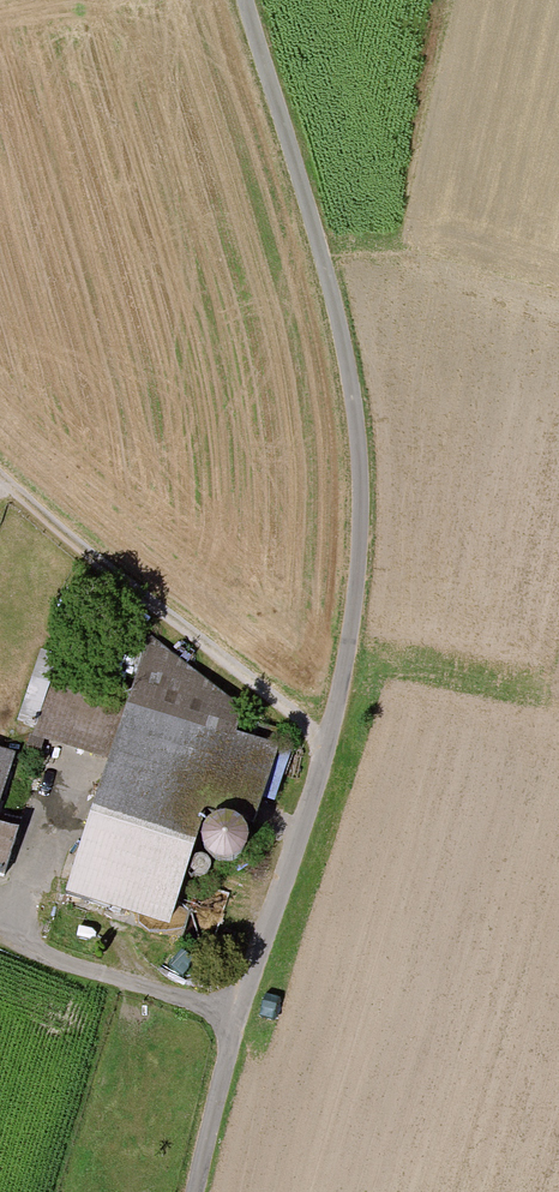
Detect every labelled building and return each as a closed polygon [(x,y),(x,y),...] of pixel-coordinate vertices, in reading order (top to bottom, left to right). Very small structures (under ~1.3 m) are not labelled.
[(71,892),(176,926),(216,791),(265,806),(282,747),(238,734),(246,709),(151,635),(130,700),(58,676),(39,734),(115,759),(71,892)] [(14,759),(0,754),(0,804),(14,759)] [(3,880),(19,830),(0,824),(0,879),(3,880)]
